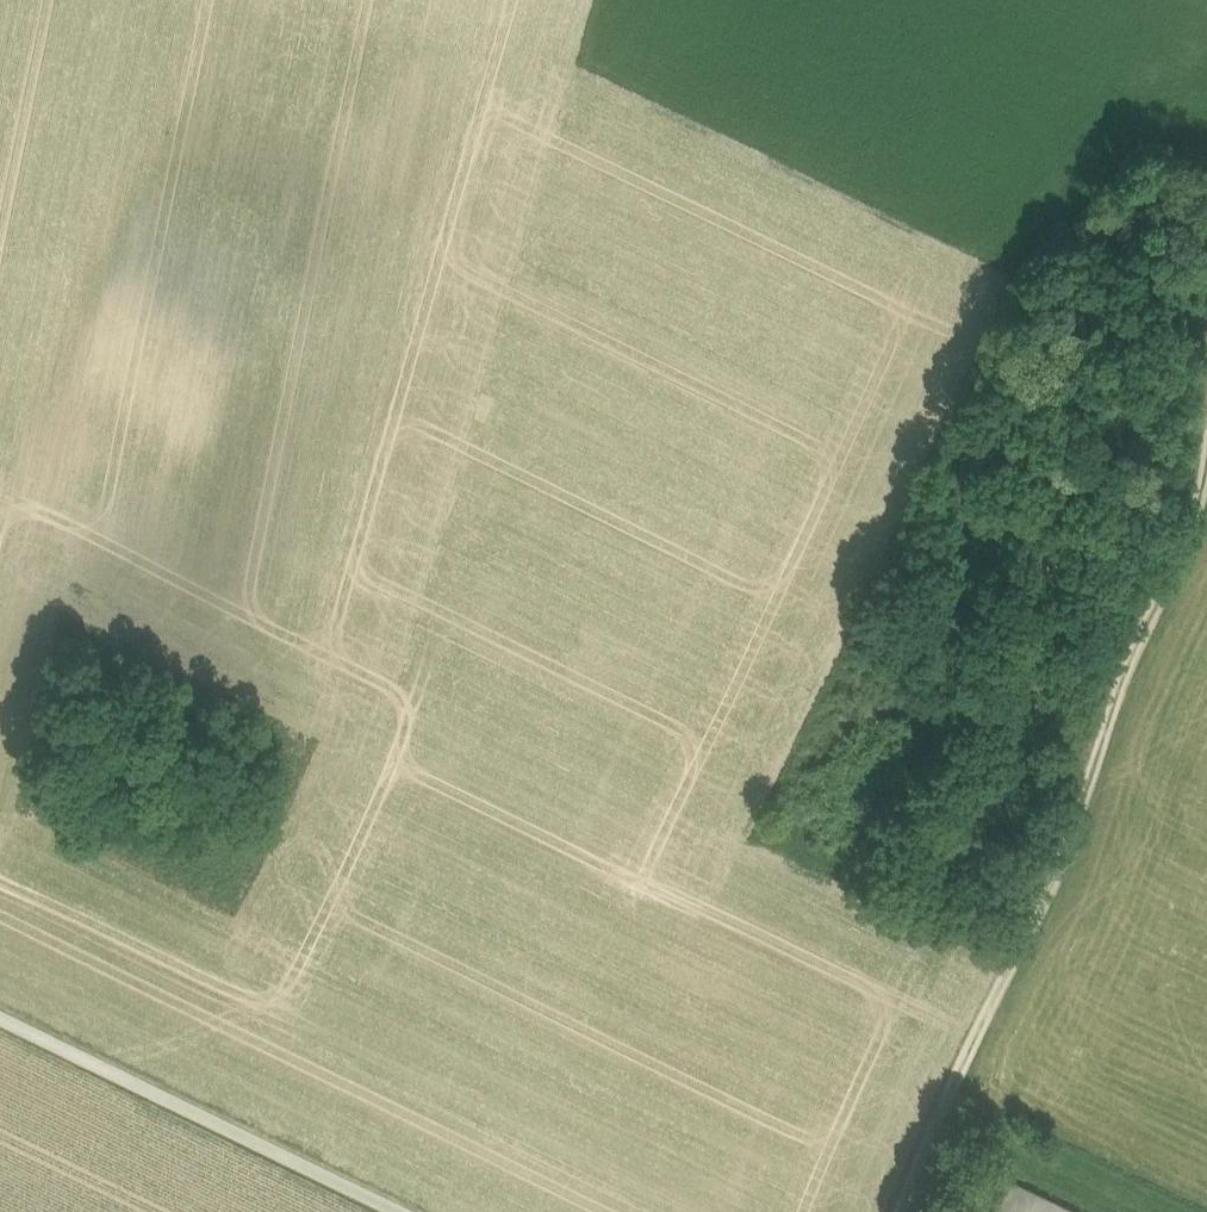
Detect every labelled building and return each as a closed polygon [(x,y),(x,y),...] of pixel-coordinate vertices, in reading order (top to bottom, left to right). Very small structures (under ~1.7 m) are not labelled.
[(1006,1179),(990,1211),(1075,1211),(1006,1179)]
